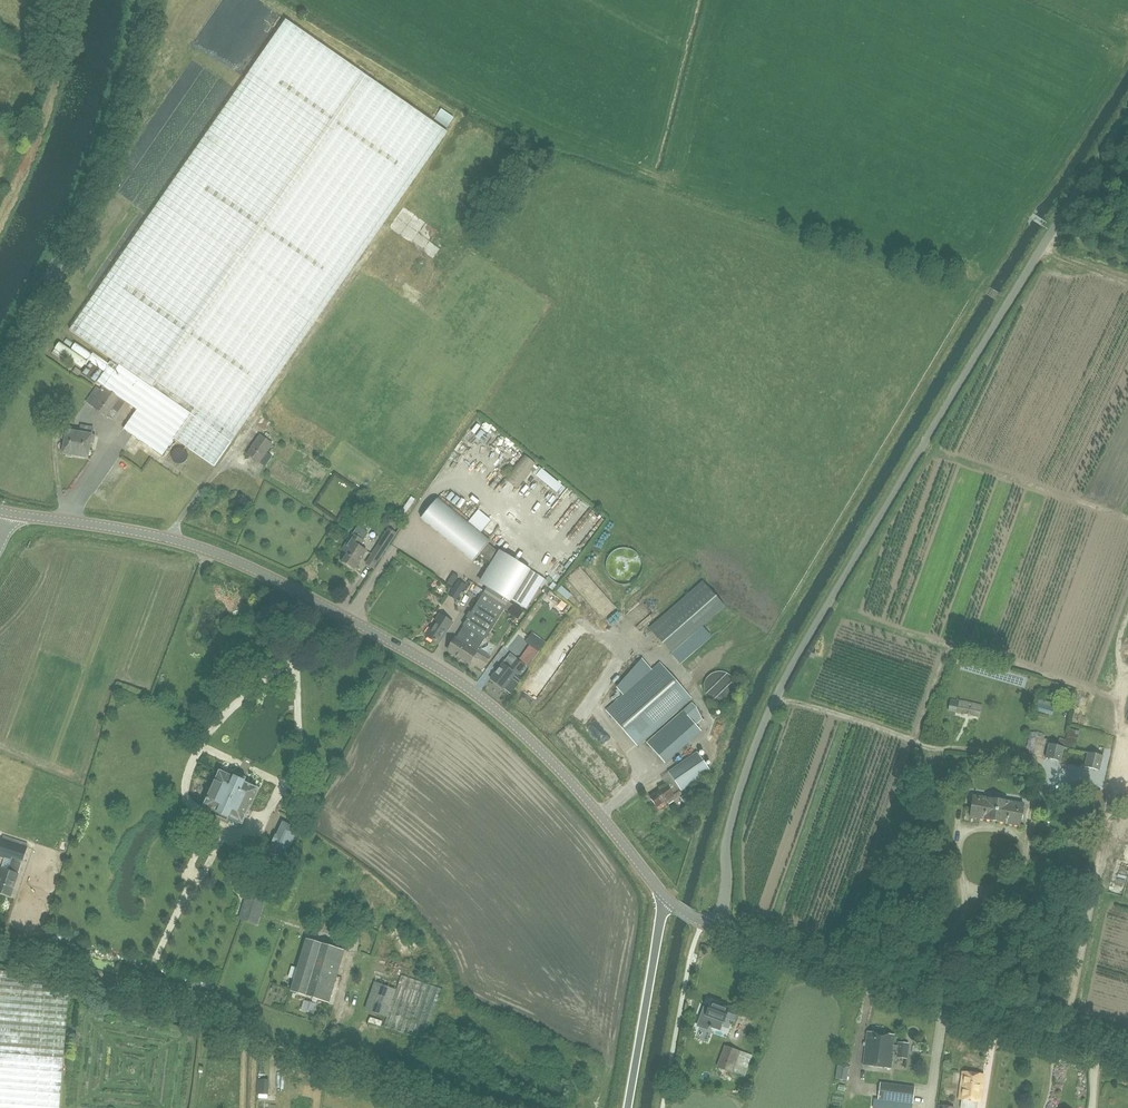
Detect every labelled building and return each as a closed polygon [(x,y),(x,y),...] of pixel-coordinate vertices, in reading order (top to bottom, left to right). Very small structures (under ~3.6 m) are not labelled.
[(70,330),(119,365),(103,387),(101,390),(96,386),(86,402),(107,417),(119,398),(137,409),(135,411),(124,432),(162,459),(175,439),(213,464),(409,185),(447,132),(286,20),(249,73),(70,330)] [(454,118),(441,108),(433,119),(446,128),(454,118)] [(462,240),(469,228),(461,224),(454,236),(462,240)] [(57,339),(50,349),(70,364),(72,360),(80,365),(85,359),(57,339)] [(72,340),(68,346),(86,357),(89,351),(72,340)] [(90,363),(82,374),(95,383),(103,372),(90,363)] [(267,401),(277,408),(287,393),(276,386),(267,401)] [(75,456),(79,432),(64,429),(62,438),(65,439),(63,454),(66,454),(66,456),(72,457),(72,456),(75,456)] [(79,432),(75,456),(88,458),(90,443),(94,444),(95,435),(79,432)] [(267,452),(273,444),(259,435),(246,454),(260,463),(265,467),(272,456),(267,452)] [(518,489),(536,464),(522,454),(504,479),(518,489)] [(503,557),(488,544),(490,541),(438,498),(421,519),(474,562),(480,554),(495,567),(481,584),(487,588),(463,625),(464,626),(455,639),(448,650),(469,664),(474,656),(486,663),(490,657),(478,650),(485,639),(486,640),(510,600),(527,574),(504,555),(503,557)] [(479,516),(474,526),(489,534),(495,525),(479,516)] [(501,537),(504,529),(496,526),(493,534),(501,537)] [(389,528),(365,563),(373,569),(397,533),(389,528)] [(352,534),(342,550),(348,553),(342,561),(354,569),(366,551),(360,547),(363,541),(352,534)] [(453,587),(459,576),(453,573),(447,583),(453,587)] [(456,600),(467,585),(459,580),(448,595),(456,600)] [(725,606),(703,581),(650,628),(671,653),(725,606)] [(653,602),(658,598),(651,588),(645,592),(653,602)] [(425,599),(435,601),(436,590),(427,589),(425,599)] [(566,604),(551,592),(547,598),(562,610),(566,604)] [(514,604),(510,602),(506,609),(509,611),(514,604)] [(440,615),(426,636),(438,644),(452,623),(440,615)] [(546,642),(539,637),(532,647),(539,652),(546,642)] [(504,689),(516,674),(518,676),(526,666),(517,659),(509,668),(503,663),(491,679),(504,689)] [(660,663),(606,710),(637,746),(691,698),(660,663)] [(169,692),(173,679),(166,678),(163,690),(169,692)] [(169,695),(183,699),(187,684),(173,680),(169,695)] [(981,705),(959,701),(957,713),(979,717),(981,705)] [(586,715),(590,708),(580,703),(576,709),(586,715)] [(665,763),(701,731),(683,710),(646,742),(665,763)] [(592,719),(584,726),(592,735),(599,728),(592,719)] [(714,740),(721,722),(713,719),(706,737),(714,740)] [(1075,749),(1080,731),(1068,728),(1065,740),(1064,746),(1075,749)] [(1061,762),(1064,747),(1049,743),(1045,758),(1061,762)] [(681,791),(710,770),(696,751),(668,772),(681,791)] [(1100,771),(1103,756),(1088,752),(1084,767),(1100,771)] [(596,777),(607,790),(620,780),(609,766),(596,777)] [(206,805),(241,822),(257,790),(221,773),(206,805)] [(667,786),(640,804),(652,821),(656,818),(661,825),(669,818),(665,812),(678,803),(667,786)] [(680,797),(688,808),(698,801),(690,790),(680,797)] [(970,817),(1019,825),(1023,804),(974,796),(970,817)] [(282,863),(298,829),(283,822),(277,834),(276,834),(272,842),(273,842),(267,855),(282,863)] [(927,827),(926,831),(925,834),(932,835),(934,836),(935,828),(927,827)] [(11,860),(7,871),(1,869),(0,871),(0,892),(10,896),(18,874),(21,864),(22,864),(28,846),(2,838),(0,843),(0,857),(11,860)] [(344,951),(307,940),(291,991),(328,1002),(344,951)] [(0,971),(0,1107),(59,1107),(68,990),(43,988),(43,981),(8,978),(8,971),(0,971)] [(442,989),(401,975),(397,988),(387,1016),(383,1026),(424,1040),(442,989)] [(373,1012),(387,1016),(397,988),(383,983),(373,1012)] [(726,1006),(726,1008),(723,1006),(725,1003),(711,998),(710,1001),(707,999),(703,1004),(696,1024),(707,1028),(709,1025),(720,1028),(724,1022),(726,1018),(734,1021),(738,1010),(726,1006)] [(839,1014),(838,1035),(849,1035),(849,1023),(854,1023),(854,1014),(839,1014)] [(738,1034),(739,1046),(752,1046),(751,1033),(738,1034)] [(891,1068),(893,1052),(897,1052),(897,1058),(906,1059),(908,1045),(898,1044),(898,1048),(893,1047),(895,1036),(867,1033),(863,1065),(891,1068)] [(744,1075),(752,1054),(725,1045),(716,1067),(744,1075)] [(847,1081),(850,1059),(838,1057),(835,1079),(847,1081)] [(962,1073),(959,1099),(980,1101),(983,1075),(962,1073)] [(878,1099),(912,1103),(914,1086),(880,1082),(878,1099)]
